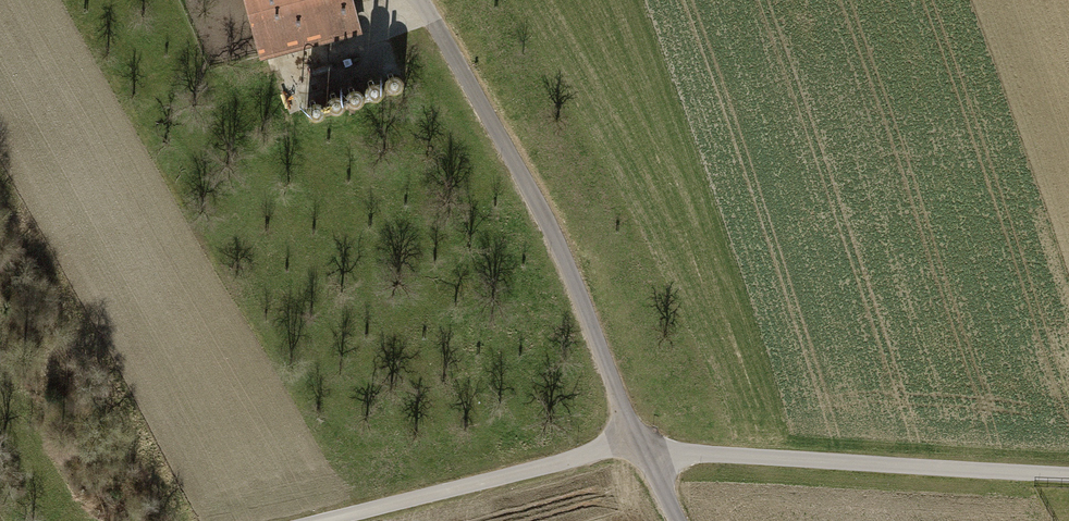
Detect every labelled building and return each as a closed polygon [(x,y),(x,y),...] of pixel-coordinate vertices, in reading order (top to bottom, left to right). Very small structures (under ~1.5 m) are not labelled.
[(362,32),(353,0),(239,0),(256,61),(362,32)]
